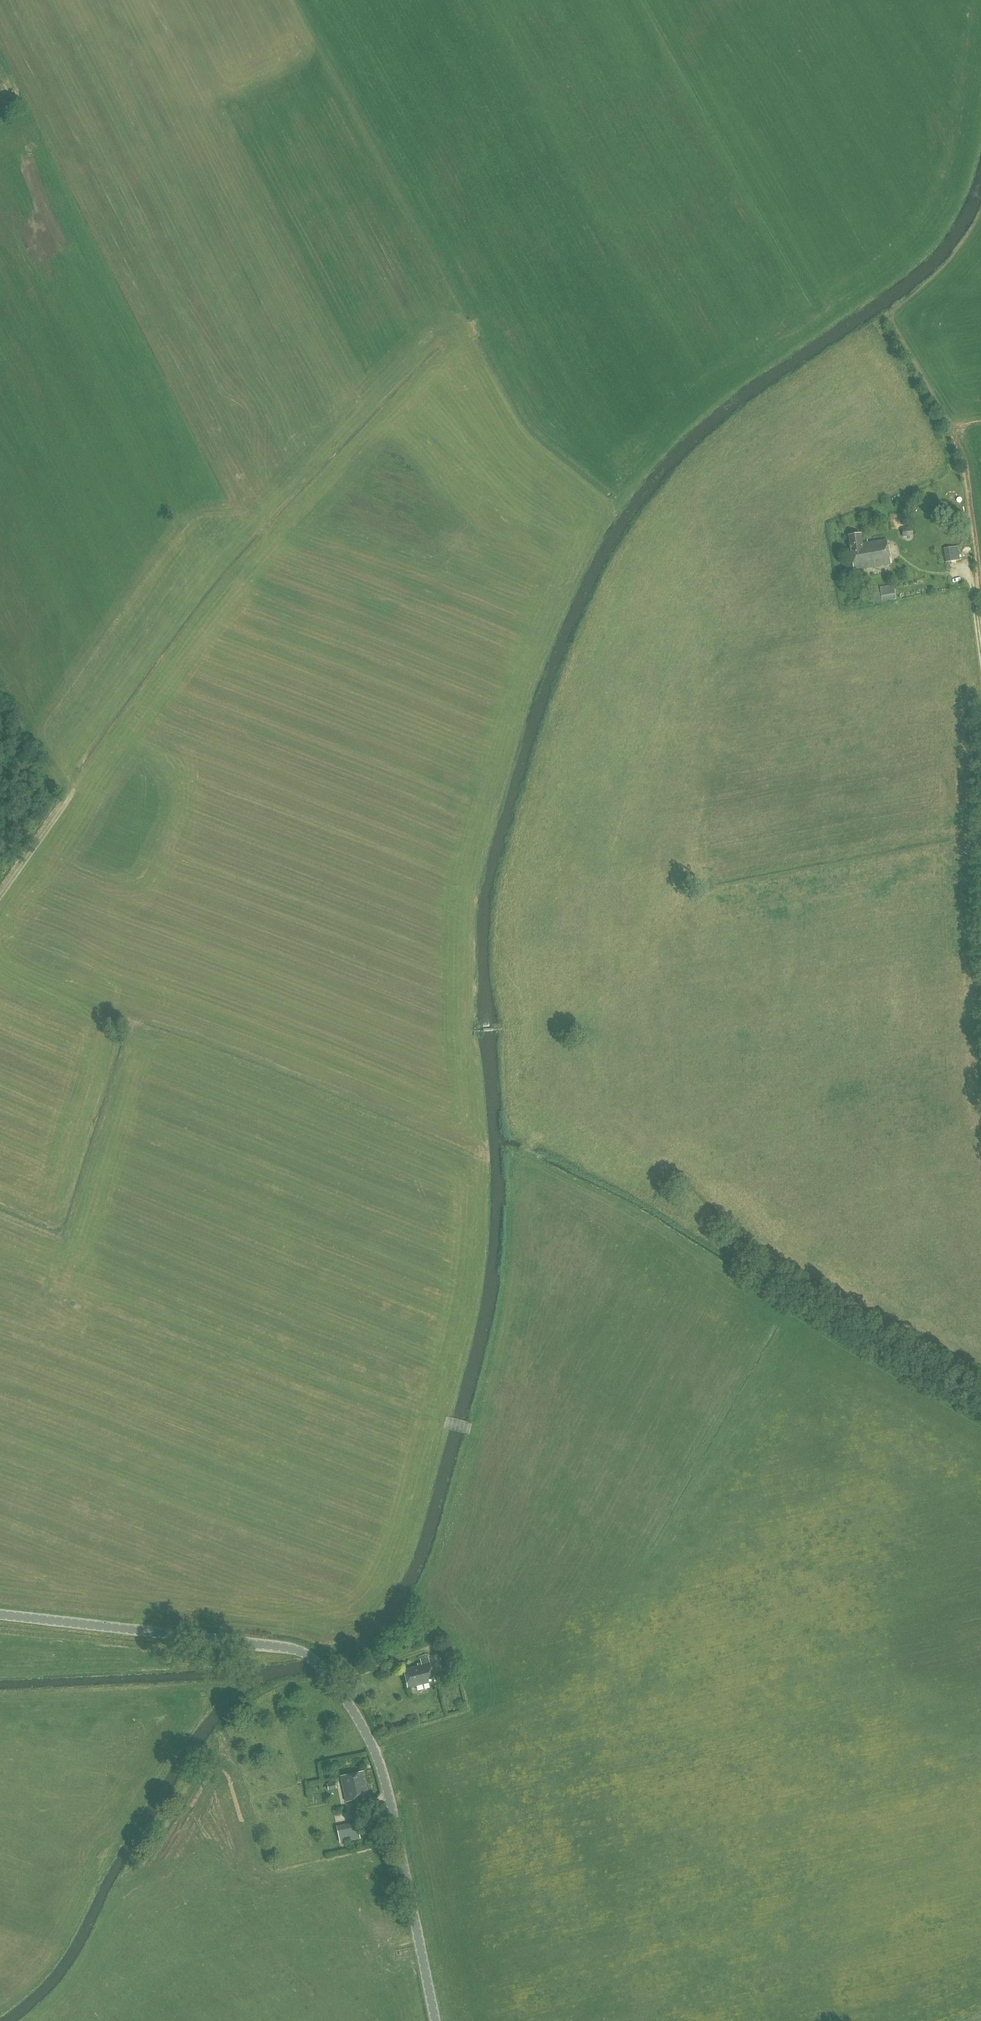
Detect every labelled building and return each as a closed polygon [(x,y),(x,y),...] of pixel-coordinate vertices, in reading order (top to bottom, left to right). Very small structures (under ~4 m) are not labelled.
[(912,527),(903,528),(905,549),(915,547),(912,527)] [(862,534),(849,536),(854,569),(881,565),(891,563),(887,539),(869,542),(868,539),(863,540),(862,534)] [(960,561),(958,547),(944,549),(946,563),(960,561)] [(895,584),(880,587),(883,601),(898,599),(895,584)] [(451,1651),(440,1654),(445,1674),(456,1672),(451,1651)] [(420,1661),(427,1658),(425,1652),(418,1655),(420,1661)] [(403,1669),(408,1687),(434,1681),(429,1663),(422,1665),(421,1663),(417,1664),(418,1666),(403,1669)] [(329,1729),(337,1722),(332,1716),(324,1724),(329,1729)] [(337,1745),(337,1737),(325,1737),(326,1745),(337,1745)] [(341,1776),(347,1801),(369,1796),(363,1771),(341,1776)] [(335,1782),(327,1784),(328,1790),(336,1788),(335,1782)] [(360,1838),(356,1821),(337,1825),(340,1842),(360,1838)]
